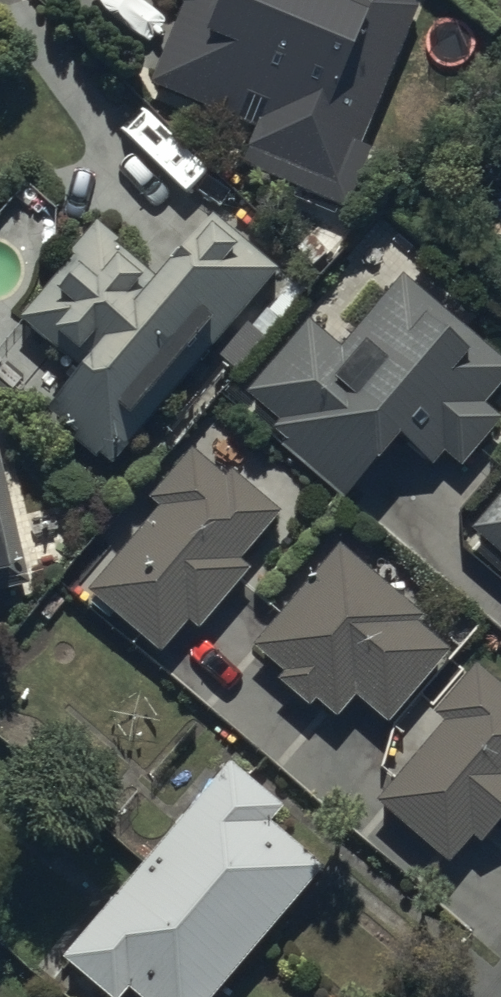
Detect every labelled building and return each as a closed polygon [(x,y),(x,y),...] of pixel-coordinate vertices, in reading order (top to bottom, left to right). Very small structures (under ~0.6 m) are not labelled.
[(149,83),(253,125),(239,159),(346,202),(369,144),(361,141),(416,4),(415,0),(183,0),(149,83)] [(275,266),(209,209),(155,271),(96,220),(17,311),(75,361),(40,402),(106,460),(275,266)] [(404,281),(342,354),(309,326),(247,399),(281,427),(274,435),(287,446),(283,451),(346,504),(381,476),(383,477),(405,451),(434,474),(446,460),(463,475),(480,455),(500,430),(500,424),(487,412),(500,395),(500,363),(404,281)] [(0,447),(0,586),(26,580),(0,447)] [(163,515),(90,600),(164,662),(191,630),(201,639),(244,587),(253,577),(243,568),(284,521),(233,478),(227,486),(194,458),(153,507),(163,515)] [(474,536),(500,558),(500,504),(474,536)] [(426,625),(341,554),(284,621),(255,655),(286,682),(280,689),(313,716),(319,709),(340,727),(358,705),(391,733),(394,729),(453,660),(420,632),(426,625)] [(452,874),(476,846),(484,854),(500,834),(500,693),(478,673),(436,723),(447,732),(436,745),(430,739),(411,760),(418,766),(400,787),(379,812),(452,874)] [(326,880),(272,834),(284,820),(247,788),(231,775),(148,873),(255,963),(326,880)] [(255,963),(148,873),(65,970),(97,996),(227,996),(255,963)]
